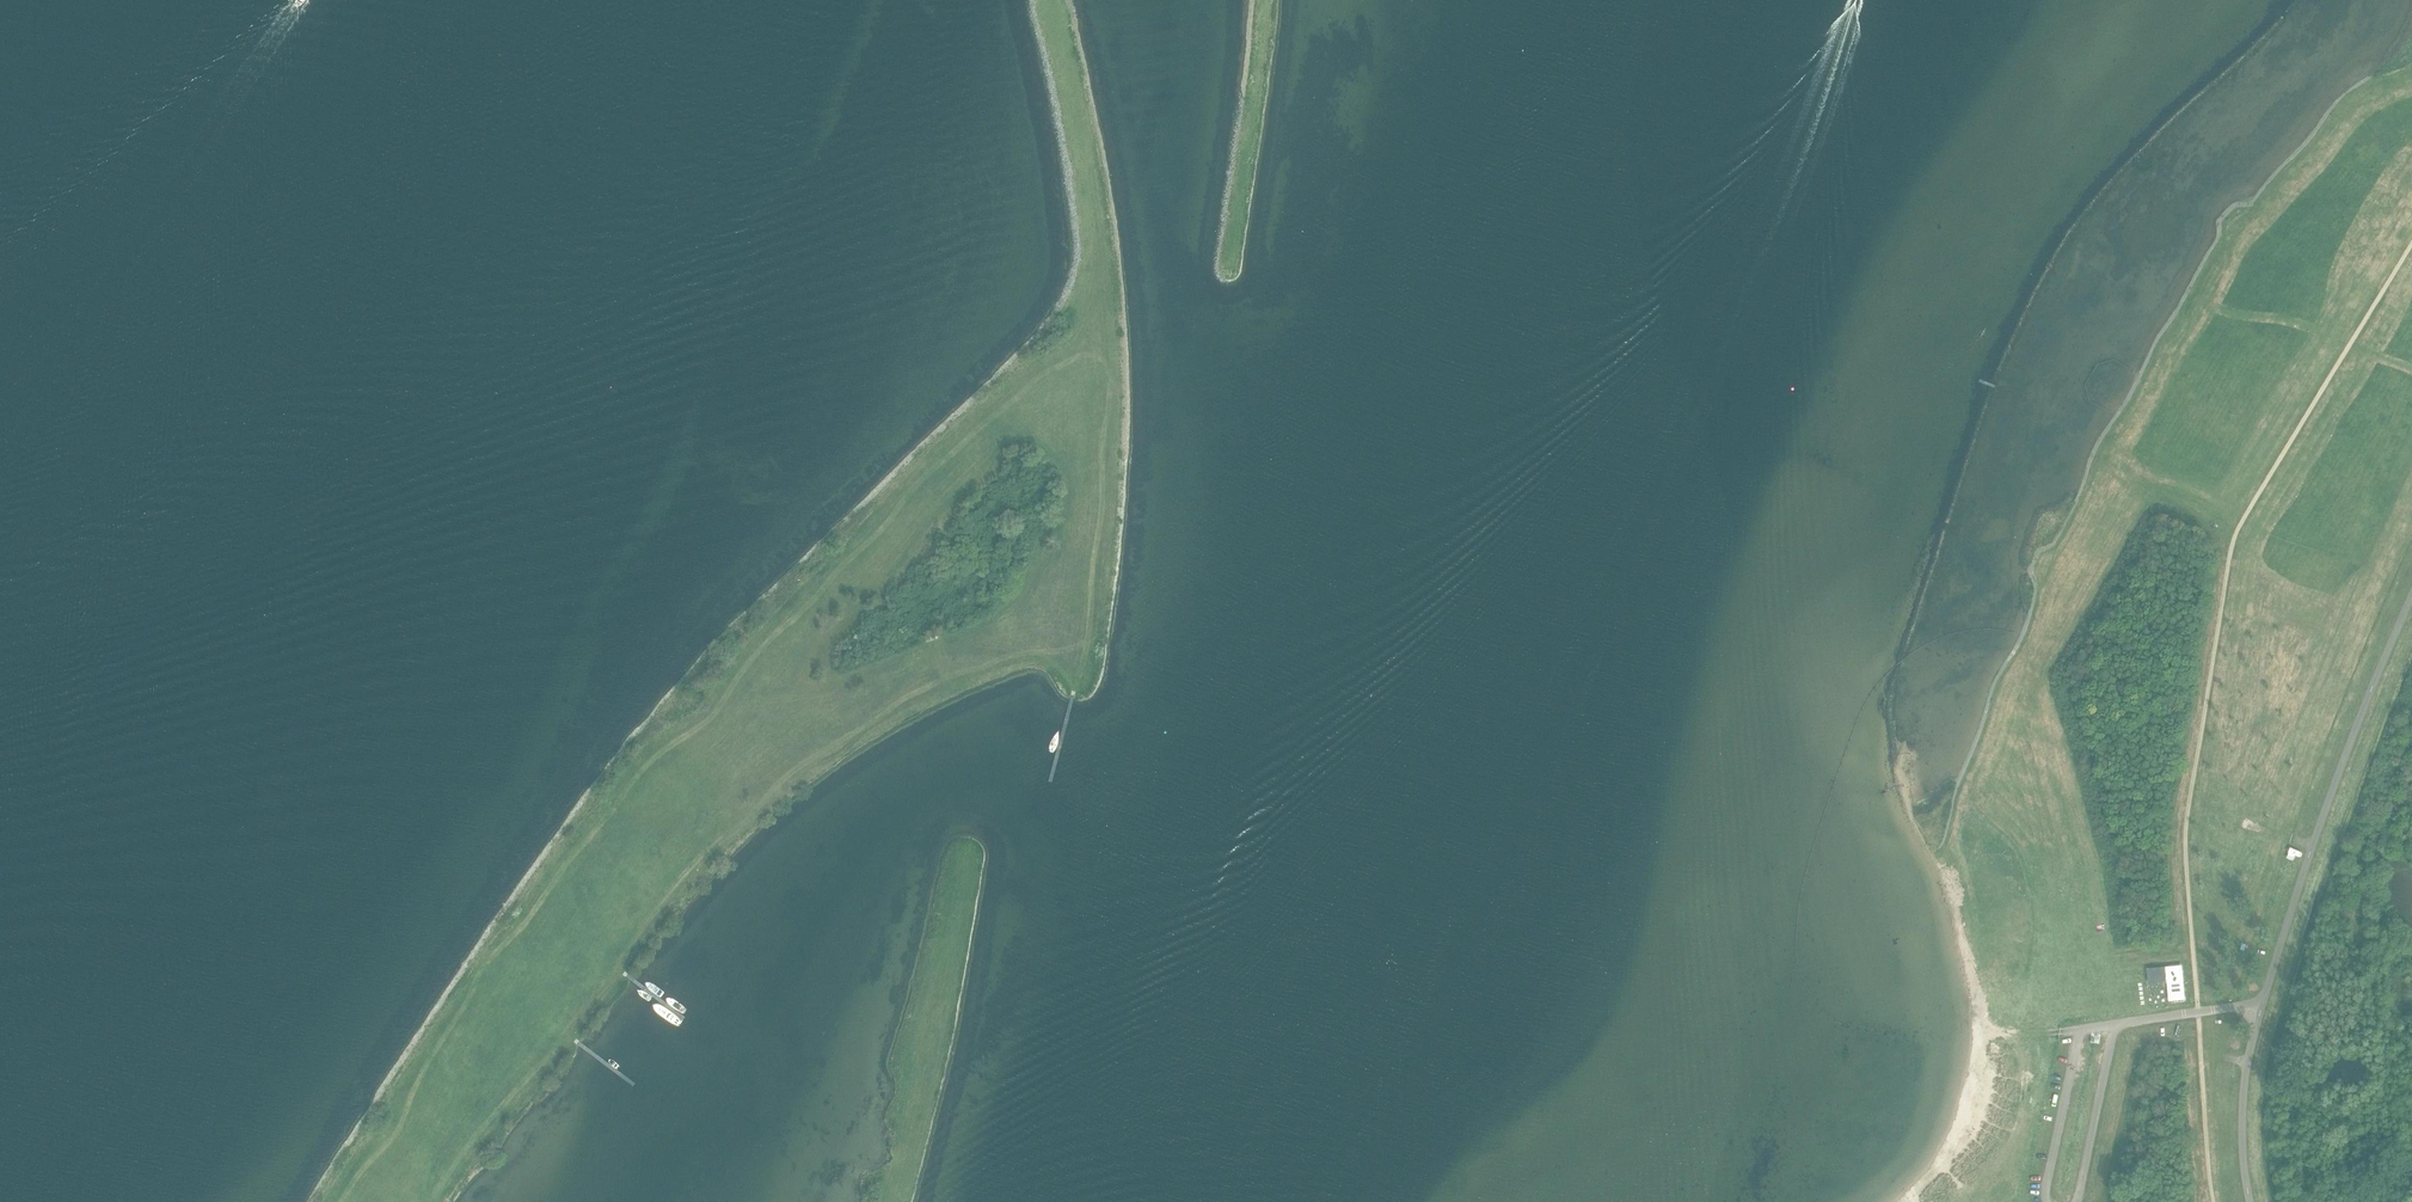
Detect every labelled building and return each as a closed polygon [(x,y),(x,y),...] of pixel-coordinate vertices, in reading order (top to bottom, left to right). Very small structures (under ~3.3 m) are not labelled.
[(2175,966),(2166,967),(2169,1000),(2178,999),(2177,982),(2182,981),(2180,967),(2175,967),(2175,966)]
